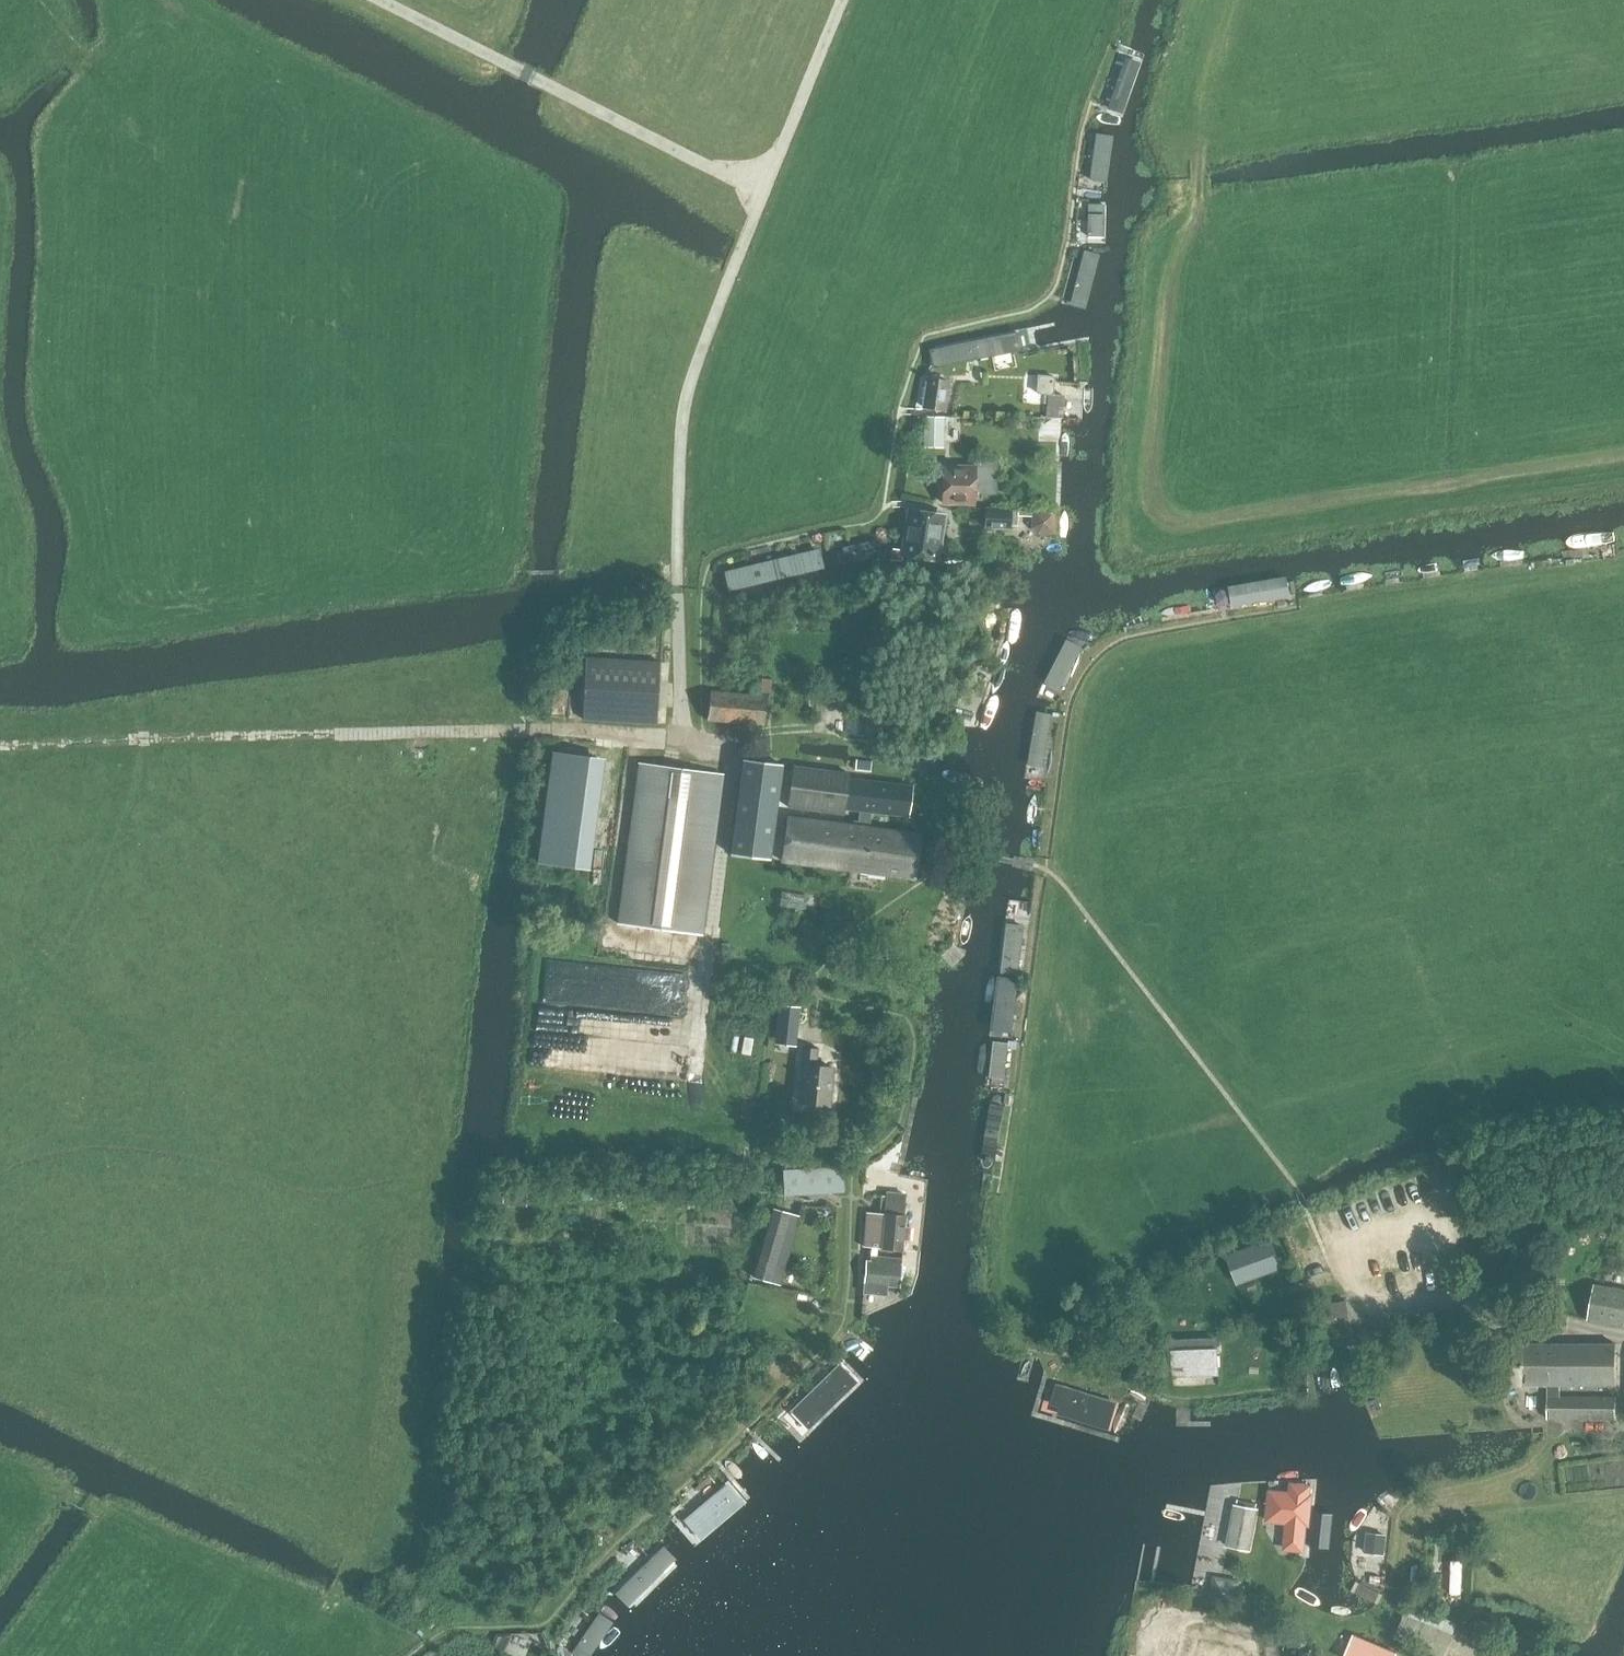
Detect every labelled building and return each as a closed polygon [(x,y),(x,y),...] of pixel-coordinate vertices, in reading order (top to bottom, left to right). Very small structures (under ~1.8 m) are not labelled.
[(1102,107),(1120,114),(1141,53),(1123,47),(1102,107)] [(1086,178),(1105,181),(1112,136),(1093,133),(1086,178)] [(1087,201),(1088,245),(1104,244),(1103,201),(1087,201)] [(1063,301),(1083,306),(1098,253),(1078,248),(1063,301)] [(1025,347),(1020,330),(932,347),(932,364),(1025,347)] [(1054,395),(1055,376),(1037,375),(1035,393),(1049,394),(1054,395)] [(922,408),(945,412),(950,380),(926,376),(922,408)] [(1061,417),(1062,395),(1054,395),(1049,394),(1048,416),(1061,417)] [(924,415),(923,447),(944,447),(945,415),(924,415)] [(943,467),(943,501),(985,502),(985,493),(997,493),(997,461),(975,461),(975,468),(943,467)] [(1010,508),(985,507),(984,527),(1010,527),(1010,508)] [(1055,509),(1034,508),(1033,529),(1054,530),(1055,509)] [(908,509),(902,554),(938,559),(944,515),(908,509)] [(882,559),(879,541),(843,547),(846,565),(882,559)] [(824,567),(820,549),(725,572),(730,591),(824,567)] [(1284,595),(1281,576),(1229,585),(1232,604),(1284,595)] [(1063,643),(1043,681),(1058,689),(1079,651),(1063,643)] [(582,717),(655,722),(659,662),(586,657),(582,717)] [(711,690),(708,720),(764,725),(767,695),(711,690)] [(1027,764),(1041,767),(1049,713),(1036,711),(1027,764)] [(881,717),(847,712),(844,735),(879,739),(881,717)] [(598,758),(554,752),(539,863),(582,869),(598,758)] [(769,857),(781,764),(743,759),(732,852),(769,857)] [(618,922),(702,933),(723,774),(639,763),(618,922)] [(859,810),(871,812),(906,816),(910,784),(848,777),(848,773),(793,766),(788,801),(844,808),(844,803),(860,805),(859,810)] [(782,860),(784,861),(911,877),(917,833),(869,826),(871,812),(859,810),(858,820),(853,820),(852,825),(787,816),(782,860)] [(1006,922),(1000,972),(1017,973),(1023,925),(1006,922)] [(688,967),(550,958),(548,1000),(685,1008),(688,967)] [(999,979),(992,1035),(1007,1038),(1013,981),(999,979)] [(805,1032),(807,1006),(791,1004),(776,1003),(772,1027),(766,1026),(765,1042),(786,1044),(788,1030),(805,1032)] [(570,1042),(571,1037),(592,1039),(593,1028),(576,1026),(577,1018),(566,1017),(566,1008),(538,1006),(535,1039),(570,1042)] [(992,1040),(986,1089),(1003,1091),(1009,1042),(992,1040)] [(803,1047),(799,1102),(831,1104),(833,1067),(816,1066),(817,1048),(803,1047)] [(987,1162),(990,1156),(999,1103),(999,1097),(997,1092),(994,1091),(990,1094),(987,1098),(976,1152),(977,1159),(978,1165),(983,1165),(987,1162)] [(823,1190),(835,1189),(845,1188),(843,1167),(821,1168),(823,1190)] [(871,1245),(870,1254),(877,1255),(878,1246),(902,1248),(903,1239),(908,1239),(910,1227),(904,1227),(905,1215),(902,1215),(904,1194),(887,1192),(886,1196),(882,1196),(880,1213),(867,1212),(863,1244),(871,1245)] [(774,1208),(754,1276),(770,1282),(789,1213),(774,1208)] [(1271,1240),(1228,1256),(1236,1274),(1261,1264),(1264,1273),(1281,1267),(1271,1240)] [(877,1255),(870,1254),(870,1261),(867,1260),(864,1292),(886,1294),(887,1285),(898,1287),(901,1257),(877,1255)] [(1596,1285),(1589,1318),(1623,1324),(1623,1291),(1596,1285)] [(1347,1300),(1323,1304),(1328,1339),(1353,1335),(1347,1300)] [(1218,1338),(1175,1340),(1176,1363),(1185,1363),(1186,1373),(1219,1371),(1218,1338)] [(1547,1385),(1547,1396),(1556,1396),(1560,1396),(1560,1385),(1615,1385),(1616,1342),(1548,1341),(1504,1341),(1503,1385),(1547,1385)] [(842,1358),(812,1389),(822,1399),(853,1369),(842,1358)] [(1109,1429),(1117,1401),(1055,1382),(1049,1403),(1059,1406),(1057,1413),(1109,1429)] [(1616,1418),(1616,1396),(1560,1396),(1556,1396),(1547,1396),(1547,1418),(1567,1418),(1616,1418)] [(728,1480),(696,1510),(707,1521),(739,1492),(728,1480)] [(1288,1522),(1286,1538),(1290,1539),(1289,1548),(1303,1550),(1306,1524),(1309,1524),(1312,1495),(1310,1495),(1311,1485),(1292,1483),(1291,1493),(1270,1490),(1267,1520),(1288,1522)] [(1258,1508),(1235,1504),(1226,1545),(1251,1550),(1258,1508)] [(1310,1546),(1330,1548),(1333,1513),(1314,1511),(1310,1546)] [(1383,1552),(1385,1536),(1368,1533),(1366,1550),(1383,1552)] [(1472,1603),(1472,1537),(1427,1537),(1427,1590),(1443,1590),(1443,1603),(1472,1603)] [(665,1544),(633,1574),(644,1585),(675,1555),(665,1544)] [(1236,1608),(1240,1580),(1214,1575),(1209,1603),(1236,1608)] [(1439,1655),(1443,1655),(1457,1623),(1409,1602),(1395,1637),(1439,1655)] [(1193,1612),(1166,1608),(1158,1655),(1186,1655),(1193,1612)] [(574,1649),(586,1655),(588,1655),(609,1619),(596,1611),(574,1649)] [(1187,1655),(1255,1655),(1258,1640),(1206,1628),(1202,1648),(1189,1645),(1187,1655)] [(1398,1651),(1355,1635),(1347,1655),(1396,1655),(1398,1651)]
